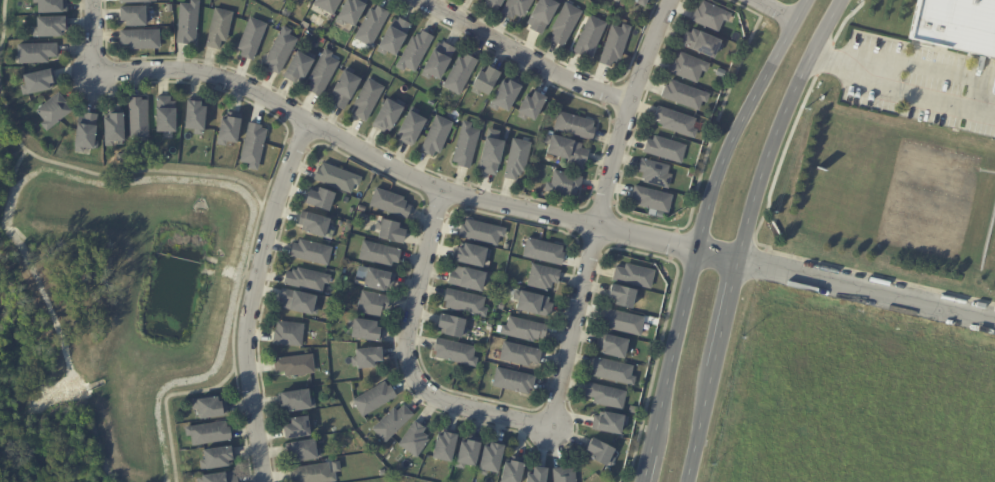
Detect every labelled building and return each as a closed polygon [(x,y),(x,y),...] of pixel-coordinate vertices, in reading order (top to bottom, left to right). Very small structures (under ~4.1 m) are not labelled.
[(33,4),(33,0),(57,0),(67,0),(67,14),(37,15),(37,4),(33,4)] [(314,5),(317,0),(342,0),(333,16),(314,5)] [(352,3),(353,0),(355,1),(355,0),(365,0),(367,1),(368,2),(354,28),(345,23),(343,27),(335,23),(347,1),(352,3)] [(488,1),(486,0),(505,0),(498,13),(485,6),(488,1)] [(501,15),(509,0),(534,0),(525,18),(522,17),(520,20),(515,17),(513,21),(501,15)] [(527,25),(540,0),(549,0),(560,6),(548,28),(547,27),(542,37),(531,31),(532,28),(527,25)] [(637,4),(639,0),(650,0),(645,9),(637,4)] [(906,31),(994,52),(994,0),(913,0),(906,31)] [(192,1),(199,2),(195,44),(189,43),(189,46),(177,45),(181,5),(190,6),(191,1),(192,1)] [(732,15),(728,23),(724,21),(719,34),(692,22),(698,10),(699,11),(703,2),(732,15)] [(567,4),(583,12),(564,48),(553,42),(556,37),(553,35),(555,32),(552,30),(566,4),(567,4)] [(126,25),(126,22),(120,23),(119,9),(144,8),(145,15),(150,15),(150,24),(145,24),(145,27),(127,28),(126,25)] [(379,9),(389,14),(371,49),(355,40),(370,10),(375,13),(377,8),(379,9)] [(233,14),(226,43),(221,42),(219,51),(207,48),(215,10),(233,14)] [(607,25),(592,58),(586,56),(585,58),(573,53),(590,17),(607,25)] [(67,20),(67,31),(65,31),(65,32),(64,32),(64,37),(60,37),(60,38),(37,39),(37,38),(33,38),(33,30),(37,29),(36,20),(67,18),(67,20)] [(253,61),(241,57),(243,52),(238,50),(250,19),(267,26),(253,61)] [(401,21),(411,26),(406,37),(395,58),(387,53),(385,57),(377,53),(379,49),(394,20),(398,23),(400,20),(401,21)] [(303,22),(310,26),(308,30),(301,27),(303,22)] [(615,63),(614,63),(612,69),(600,65),(613,27),(622,30),(623,25),(632,28),(621,61),(618,60),(617,64),(615,63)] [(284,28),(291,32),(289,36),(298,40),(279,76),(268,70),(269,67),(264,64),(284,28)] [(159,43),(159,50),(130,51),(130,46),(121,46),(120,33),(159,31),(159,43)] [(722,43),(714,60),(682,46),(687,34),(692,36),(694,31),(722,43)] [(424,33),(433,38),(415,73),(406,68),(404,72),(396,69),(413,39),(415,40),(417,36),(420,37),(423,33),(424,33)] [(445,45),(456,50),(450,61),(451,61),(440,82),(431,77),(429,81),(422,77),(424,73),(423,73),(438,44),(443,47),(444,44),(445,45)] [(57,46),(57,58),(48,58),(48,64),(18,65),(18,46),(57,45),(57,46)] [(339,64),(321,98),(310,92),(313,87),(310,85),(311,82),(309,80),(325,50),(333,54),(330,59),(339,64)] [(299,82),(297,81),(295,85),(284,78),(297,54),(306,58),(308,53),(316,58),(302,83),(299,82)] [(710,66),(707,73),(702,72),(697,84),(671,74),(676,62),(677,62),(681,54),(710,66)] [(467,56),(478,62),(459,97),(443,88),(459,59),(463,61),(466,56),(467,56)] [(53,72),(56,82),(52,83),(53,87),(23,95),(21,86),(25,85),(23,74),(52,68),(53,72)] [(489,69),(501,75),(489,98),(481,94),(479,97),(472,93),(474,90),(472,89),(480,74),(485,76),(489,69)] [(344,73),(361,81),(350,102),(349,101),(344,111),(333,105),(334,102),(330,100),(344,72),(344,73)] [(369,80),(385,89),(366,123),(355,117),(359,109),(355,106),(369,80)] [(678,84),(710,96),(707,104),(703,102),(699,112),(662,98),(666,87),(669,88),(671,82),(678,84)] [(511,83),(522,89),(509,114),(499,109),(497,112),(490,108),(503,85),(508,87),(510,83),(511,83)] [(61,95),(67,102),(65,104),(71,111),(46,131),(41,124),(45,121),(36,110),(59,92),(61,95)] [(536,95),(547,101),(535,123),(527,119),(525,122),(519,118),(520,115),(518,114),(526,99),(531,101),(535,94),(536,95)] [(147,100),(149,137),(130,137),(129,98),(141,97),(141,100),(147,100)] [(172,109),(176,109),(176,132),(157,132),(157,109),(157,98),(171,98),(171,109),(172,109)] [(189,100),(201,101),(200,106),(205,106),(203,134),(194,134),(195,128),(184,127),(187,99),(189,100)] [(387,131),(386,131),(385,134),(373,127),(387,101),(395,106),(398,101),(405,105),(403,110),(391,133),(387,131)] [(696,120),(693,130),(697,132),(695,139),(663,129),(664,126),(659,125),(660,122),(655,120),(659,108),(696,120)] [(426,122),(413,149),(400,142),(402,139),(398,136),(412,109),(419,113),(417,117),(426,122)] [(86,113),(98,115),(94,140),(99,141),(98,148),(83,146),(83,152),(75,150),(75,146),(73,145),(77,123),(78,123),(79,115),(84,116),(84,112),(86,113)] [(123,139),(113,140),(113,145),(106,145),(105,140),(104,140),(104,117),(109,117),(109,112),(122,112),(123,139)] [(584,120),(595,123),(593,129),(596,130),(592,142),(555,132),(560,113),(584,120)] [(240,118),(236,141),(226,139),(225,145),(218,144),(219,139),(218,138),(221,118),(226,119),(226,115),(240,118)] [(453,124),(440,155),(435,153),(433,157),(421,152),(437,117),(453,124)] [(251,123),(262,125),(261,128),(267,130),(257,170),(249,168),(250,163),(240,161),(249,123),(251,123)] [(480,132),(470,170),(458,167),(459,165),(453,163),(463,123),(472,125),(470,130),(480,132)] [(582,146),(581,150),(589,153),(584,171),(567,167),(569,162),(548,156),(551,146),(545,145),(547,137),(553,138),(553,137),(582,146)] [(687,147),(682,165),(644,154),(648,141),(654,142),(655,138),(687,147)] [(487,141),(505,144),(500,166),(499,166),(496,177),(484,174),(485,169),(480,168),(486,140),(487,141)] [(523,143),(531,145),(525,174),(522,173),(521,177),(517,177),(516,182),(505,179),(513,141),(523,143)] [(670,168),(668,176),(672,177),(669,190),(644,184),(645,181),(643,180),(644,174),(639,173),(642,160),(670,168)] [(330,165),(362,177),(359,185),(354,184),(351,194),(314,180),(318,168),(321,169),(323,163),(330,165)] [(582,180),(579,192),(578,191),(575,200),(546,193),(547,185),(552,186),(555,173),(582,179),(582,180)] [(335,192),(329,210),(306,202),(310,189),(318,192),(320,187),(335,192)] [(406,203),(405,204),(412,207),(408,218),(370,206),(376,188),(404,197),(403,200),(407,201),(406,203)] [(673,197),(668,215),(640,208),(641,203),(632,201),(635,188),(673,197)] [(363,195),(361,200),(354,197),(356,192),(363,195)] [(330,219),(324,236),(302,230),(303,226),(298,224),(302,211),(306,213),(307,212),(330,219)] [(369,216),(366,222),(360,220),(362,214),(369,216)] [(398,226),(398,228),(405,230),(403,243),(379,237),(380,230),(376,229),(377,221),(382,222),(383,219),(399,222),(398,226)] [(473,223),(506,231),(504,239),(500,238),(497,248),(459,239),(462,227),(465,227),(466,221),(473,223)] [(332,248),(328,265),(291,256),(294,244),(299,245),(300,240),(332,248)] [(553,246),(564,249),(562,255),(565,256),(562,268),(524,259),(528,240),(553,246)] [(401,250),(398,263),(393,262),(391,267),(360,259),(364,241),(401,250)] [(454,260),(456,249),(464,251),(465,247),(487,252),(487,251),(491,252),(489,260),(485,259),(483,270),(453,263),(454,260)] [(655,271),(651,289),(613,280),(616,267),(625,269),(627,264),(655,271)] [(561,273),(558,286),(552,285),(551,290),(549,289),(548,292),(528,287),(533,266),(561,273)] [(395,277),(393,287),(388,286),(387,291),(363,286),(368,267),(391,273),(391,274),(396,275),(395,277)] [(331,276),(329,284),(324,283),(322,293),(284,284),(287,272),(292,273),(293,270),(297,271),(298,268),(331,276)] [(490,277),(488,285),(484,284),(482,295),(459,289),(460,289),(448,286),(452,273),(454,273),(455,268),(490,277)] [(636,290),(632,309),(612,304),(613,299),(609,298),(612,285),(636,290)] [(312,314),(283,308),(284,303),(280,302),(282,289),(294,292),(294,291),(316,295),(314,305),(319,306),(317,315),(312,314)] [(390,297),(388,310),(382,309),(380,318),(358,313),(362,291),(390,297)] [(485,300),(483,310),(487,311),(486,319),(446,309),(448,304),(444,303),(447,291),(485,300)] [(550,300),(549,305),(553,306),(550,320),(517,313),(519,303),(514,302),(516,293),(550,300)] [(645,318),(641,336),(605,328),(607,322),(604,321),(607,309),(645,318)] [(465,322),(464,329),(468,330),(466,339),(462,338),(461,342),(441,337),(442,331),(438,330),(441,317),(465,322)] [(379,322),(378,327),(383,328),(381,341),(354,337),(355,327),(350,327),(352,318),(356,319),(356,318),(379,322)] [(548,328),(545,340),(539,339),(538,342),(534,341),(534,344),(501,336),(503,327),(507,329),(509,319),(548,328)] [(304,325),(302,347),(274,344),(275,331),(276,331),(277,322),(304,325)] [(629,340),(624,358),(601,352),(602,348),(598,347),(601,334),(606,336),(606,335),(629,340)] [(476,368),(436,359),(437,353),(434,352),(437,340),(476,349),(473,359),(478,360),(476,368)] [(542,352),(539,366),(530,364),(529,369),(500,362),(504,344),(542,352)] [(381,350),(382,361),(377,361),(377,367),(357,368),(357,366),(353,366),(352,358),(357,358),(356,349),(381,347),(381,350)] [(285,376),(285,371),(276,372),(274,359),(313,355),(315,373),(285,376)] [(634,367),(631,376),(636,378),(634,386),(594,376),(595,370),(593,369),(595,357),(634,367)] [(535,379),(533,392),(529,391),(528,396),(493,388),(497,370),(535,379)] [(391,387),(397,397),(363,417),(354,401),(385,383),(388,387),(391,386),(391,387)] [(627,392),(623,410),(594,403),(595,398),(586,396),(589,383),(627,392)] [(286,409),(285,407),(281,408),(279,394),(281,394),(281,393),(308,389),(310,400),(314,399),(315,408),(286,412),(286,409)] [(218,402),(218,403),(226,401),(228,415),(199,419),(198,409),(194,410),(193,402),(197,401),(197,400),(217,397),(218,402)] [(406,407),(413,415),(386,443),(373,430),(394,408),(397,412),(404,405),(406,407)] [(621,435),(593,430),(595,416),(600,417),(601,412),(625,416),(624,417),(628,418),(627,426),(623,425),(621,435)] [(308,422),(310,436),(285,439),(283,425),(291,424),(290,419),(308,416),(308,422)] [(230,429),(232,440),(193,446),(191,435),(186,436),(185,428),(226,422),(227,428),(230,427),(230,429)] [(416,423),(426,429),(423,433),(428,436),(426,438),(429,440),(417,458),(399,445),(415,422),(416,423)] [(446,433),(457,435),(451,462),(433,458),(438,436),(443,437),(444,432),(446,433)] [(614,451),(612,457),(616,459),(612,466),(608,464),(607,466),(589,457),(591,452),(587,450),(593,438),(615,449),(614,451)] [(314,443),(316,450),(320,449),(322,458),(295,462),(294,456),(288,457),(286,445),(314,440),(314,443)] [(469,440),(481,443),(475,467),(465,464),(464,469),(456,467),(461,442),(467,444),(468,440),(469,440)] [(492,443),(504,446),(498,473),(488,471),(487,475),(478,473),(485,446),(490,448),(491,443),(492,443)] [(231,449),(231,450),(233,449),(235,460),(231,460),(231,465),(201,470),(200,462),(205,461),(203,450),(231,446),(231,449)] [(525,459),(520,481),(501,481),(505,463),(510,464),(512,456),(514,457),(525,459)] [(336,481),(330,481),(297,481),(292,481),(290,470),(329,464),(329,465),(330,474),(335,473),(336,481)] [(548,469),(546,481),(527,481),(528,475),(534,476),(535,467),(536,467),(548,469)] [(575,470),(576,481),(554,481),(553,470),(566,469),(566,470),(572,470),(575,470)] [(237,477),(237,481),(198,481),(198,478),(202,478),(202,476),(233,472),(234,476),(234,477),(237,477)]
